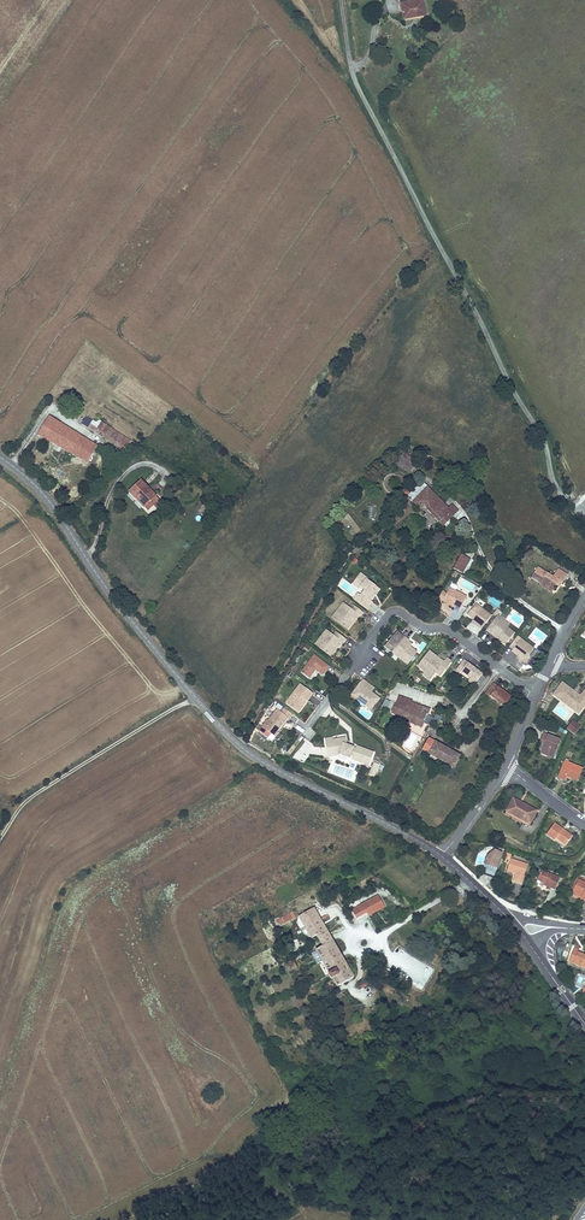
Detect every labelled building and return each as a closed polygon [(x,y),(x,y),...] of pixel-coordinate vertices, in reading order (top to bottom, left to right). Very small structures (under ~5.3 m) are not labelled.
[(398,4),(402,18),(413,16),(413,18),(426,16),(422,0),(417,0),(398,4)] [(38,434),(86,462),(96,446),(59,424),(48,417),(38,434)] [(128,445),(112,434),(115,431),(105,424),(102,428),(98,425),(86,417),(82,423),(124,451),(128,445)] [(128,445),(131,441),(115,431),(112,434),(128,445)] [(396,461),(409,472),(416,462),(403,452),(396,461)] [(151,507),(159,499),(141,481),(129,492),(144,507),(147,503),(151,507)] [(408,497),(413,502),(427,487),(422,482),(408,497)] [(443,526),(458,511),(445,498),(442,502),(427,487),(413,502),(420,510),(424,507),(443,526)] [(466,565),(462,564),(466,557),(462,554),(454,568),(462,572),(466,565)] [(556,566),(552,575),(537,566),(530,577),(539,582),(540,580),(553,588),(556,583),(558,579),(561,580),(566,572),(556,566)] [(372,603),(369,601),(378,589),(367,580),(368,579),(360,573),(352,584),(359,589),(360,587),(366,591),(360,599),(357,597),(354,601),(366,610),(372,603)] [(551,591),(553,588),(540,580),(539,582),(538,584),(551,591)] [(453,611),(458,614),(467,598),(449,588),(445,596),(442,601),(449,605),(448,606),(454,609),(453,611)] [(440,604),(442,601),(445,596),(441,594),(436,602),(440,604)] [(491,596),(488,601),(497,607),(500,603),(491,596)] [(359,618),(363,613),(352,605),(349,609),(342,603),(331,617),(346,629),(353,621),(350,619),(355,614),(357,616),(359,618)] [(480,630),(491,616),(475,603),(467,614),(473,619),(479,624),(476,627),(480,630)] [(503,646),(512,634),(506,629),(507,628),(499,622),(501,620),(496,616),(487,628),(491,630),(489,632),(498,638),(496,640),(503,646)] [(476,627),(479,624),(473,619),(470,622),(476,627)] [(507,628),(509,626),(501,620),(499,622),(507,628)] [(329,657),(335,649),(333,647),(337,641),(340,643),(342,645),(345,640),(335,632),(332,636),(324,631),(314,644),(329,657)] [(399,659),(405,664),(416,652),(412,649),(409,653),(406,650),(409,646),(410,644),(406,641),(408,639),(401,633),(399,636),(394,632),(383,646),(392,654),(394,651),(401,657),(399,659)] [(528,656),(533,650),(517,637),(509,647),(512,650),(510,653),(516,657),(519,655),(522,657),(520,660),(525,664),(528,660),(528,656)] [(435,673),(440,677),(450,662),(446,659),(442,663),(428,652),(420,661),(428,667),(435,673)] [(299,672),(308,678),(314,670),(321,676),(328,667),(312,655),(299,672)] [(476,683),(482,675),(463,660),(455,672),(459,675),(462,672),(471,679),(476,683)] [(433,676),(435,673),(428,667),(426,670),(433,676)] [(351,695),(370,710),(379,698),(370,691),(373,688),(362,680),(351,695)] [(504,709),(512,698),(493,683),(484,695),(488,699),(490,697),(504,709)] [(576,693),(575,695),(572,693),(574,691),(562,683),(553,694),(575,711),(582,702),(584,704),(584,690),(580,696),(576,693)] [(295,707),(299,709),(310,694),(298,684),(283,703),(293,710),(295,707)] [(396,703),(408,707),(410,703),(398,699),(396,703)] [(385,709),(391,712),(396,703),(390,701),(385,709)] [(584,705),(584,704),(582,702),(575,711),(579,714),(584,705)] [(438,712),(432,711),(410,703),(408,707),(396,703),(391,712),(414,725),(431,730),(438,712)] [(286,718),(288,720),(292,715),(284,708),(280,713),(275,709),(267,721),(265,719),(260,726),(262,727),(258,732),(266,738),(270,733),(272,730),(275,732),(286,718)] [(567,729),(571,732),(577,724),(573,721),(567,729)] [(577,724),(571,732),(574,734),(580,727),(577,724)] [(543,733),(541,739),(545,741),(541,750),(555,755),(560,740),(543,733)] [(328,757),(337,755),(339,754),(350,758),(351,756),(353,757),(352,759),(369,765),(374,752),(357,746),(356,748),(352,747),(351,748),(348,747),(348,745),(347,745),(346,737),(333,739),(333,741),(326,743),(328,757)] [(452,768),(459,756),(428,739),(421,750),(452,768)] [(553,758),(555,755),(541,750),(545,741),(541,739),(536,752),(553,758)] [(379,764),(374,762),(370,774),(375,776),(379,764)] [(577,781),(581,769),(565,762),(558,778),(564,780),(566,776),(577,781)] [(537,811),(523,803),(521,806),(517,804),(519,801),(513,798),(507,810),(512,813),(511,814),(530,824),(537,811)] [(562,831),(563,829),(555,823),(547,835),(555,841),(556,838),(566,845),(572,836),(564,831),(563,832),(562,831)] [(488,852),(480,874),(491,877),(499,856),(488,852)] [(511,858),(507,870),(516,873),(516,874),(514,882),(521,884),(528,864),(511,858)] [(537,880),(544,883),(548,884),(547,885),(547,886),(555,890),(560,878),(541,870),(537,880)] [(573,891),(583,896),(582,897),(581,899),(584,900),(584,882),(579,880),(573,891)] [(367,913),(369,916),(385,907),(378,895),(351,909),(356,919),(367,913)] [(322,946),(333,940),(314,907),(298,916),(311,938),(316,935),(322,946)] [(278,919),(281,926),(294,918),(291,912),(278,919)] [(337,987),(354,977),(333,940),(322,946),(315,950),(329,973),(328,974),(331,980),(332,979),(337,987)] [(581,967),(584,961),(584,962),(584,955),(578,953),(579,949),(574,948),(569,962),(581,967)] [(290,972),(297,968),(293,960),(286,963),(290,972)] [(361,989),(369,985),(366,980),(358,984),(361,989)]
